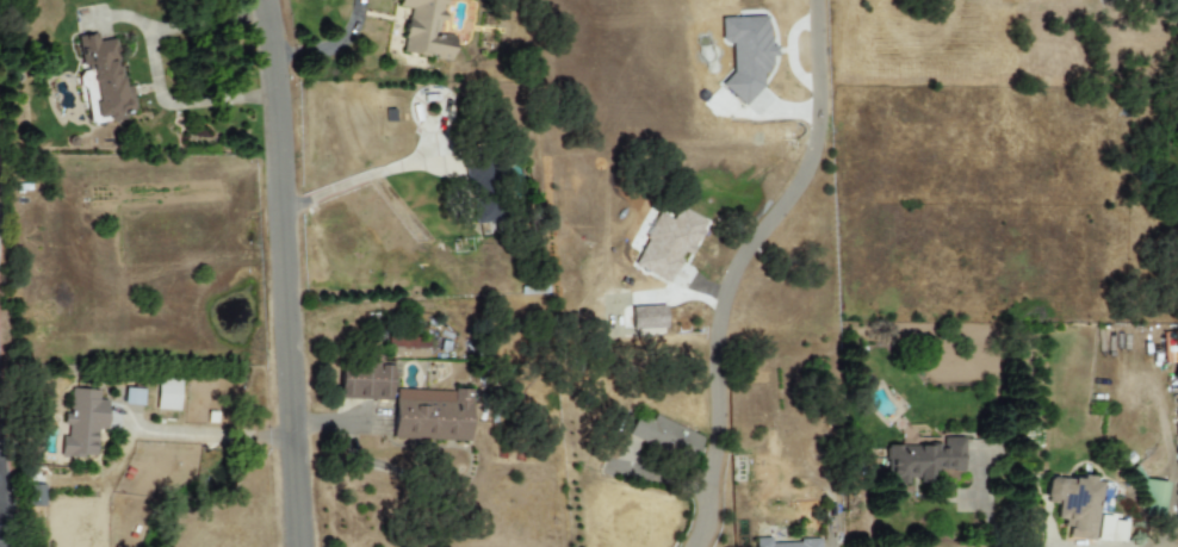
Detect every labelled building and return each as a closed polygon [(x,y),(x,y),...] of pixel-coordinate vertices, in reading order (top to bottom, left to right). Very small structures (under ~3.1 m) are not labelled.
[(450,62),(453,38),(440,36),(446,0),(396,0),(395,7),(407,9),(400,53),(450,62)] [(720,18),(721,44),(728,44),(729,97),(757,96),(756,73),(770,72),(769,51),(768,51),(767,17),(720,18)] [(75,37),(81,69),(88,69),(95,117),(105,114),(106,120),(134,117),(130,87),(120,88),(113,38),(97,41),(95,33),(75,37)] [(502,222),(501,202),(489,202),(488,175),(481,175),(481,165),(468,166),(471,224),(502,222)] [(631,265),(667,284),(683,253),(689,256),(706,221),(678,208),(671,220),(658,213),(631,265)] [(427,357),(427,339),(383,338),(383,356),(427,357)] [(338,363),(337,399),(390,399),(390,364),(338,363)] [(179,380),(156,380),(155,409),(178,410),(179,380)] [(98,390),(66,389),(63,455),(94,456),(94,429),(105,429),(106,400),(98,399),(98,390)] [(141,390),(123,389),(122,404),(140,405),(141,390)] [(469,442),(470,392),(394,389),(392,439),(469,442)] [(626,439),(692,464),(703,436),(653,417),(651,422),(635,416),(626,439)] [(963,438),(942,438),(942,445),(886,446),(886,478),(900,478),(900,480),(936,480),(936,471),(963,471),(963,438)] [(1091,540),(1098,480),(1046,475),(1044,498),(1059,499),(1056,526),(1068,527),(1066,538),(1091,540)] [(1164,482),(1142,480),(1140,519),(1162,520),(1164,482)] [(1121,543),(1123,522),(1111,521),(1111,518),(1096,516),(1093,540),(1121,543)] [(820,541),(770,542),(770,538),(755,538),(755,546),(820,546),(820,541)]
